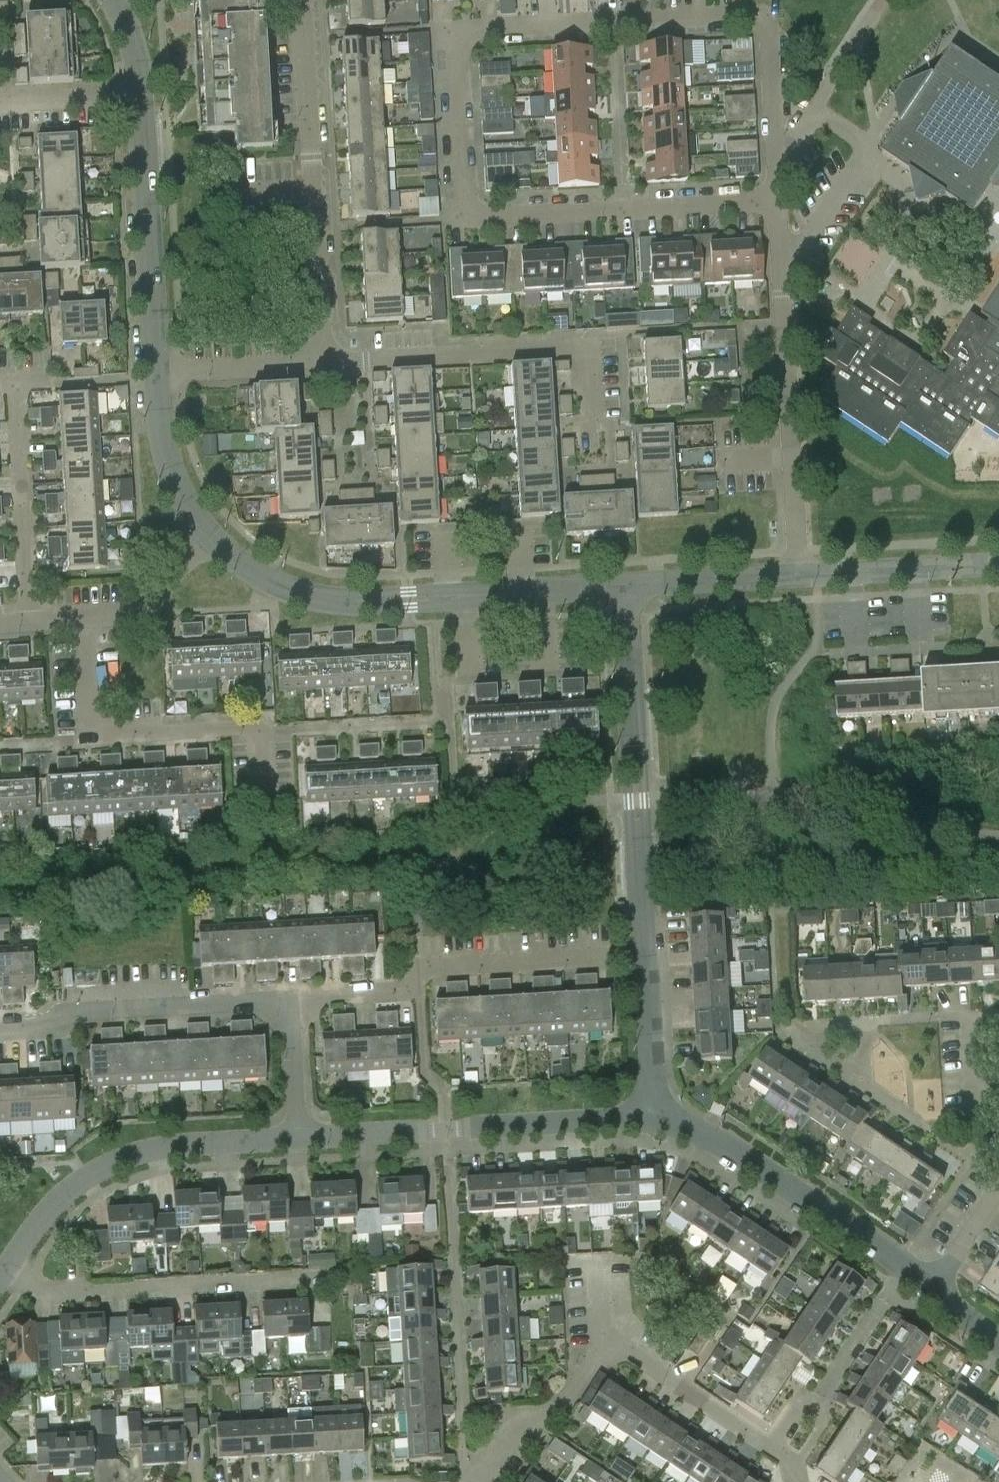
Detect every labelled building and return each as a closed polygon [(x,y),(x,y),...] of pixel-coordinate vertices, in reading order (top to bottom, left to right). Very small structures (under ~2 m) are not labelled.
[(227,0),(198,2),(205,134),(234,132),(234,145),(242,144),(243,151),(241,151),(241,153),(271,151),(270,128),(263,0),(227,0)] [(417,0),(418,13),(427,12),(426,0),(417,0)] [(383,2),(347,4),(348,26),(384,24),(383,2)] [(73,83),(69,16),(30,18),(34,85),(73,83)] [(343,66),(379,64),(377,41),(341,44),(343,66)] [(692,66),(691,43),(639,45),(640,63),(650,63),(650,68),(680,67),(692,66)] [(592,66),(591,48),(551,50),(552,74),(582,72),(582,66),(592,66)] [(883,153),(883,154),(918,178),(914,183),(913,183),(917,203),(936,199),(936,197),(939,192),(975,215),(993,187),(998,186),(998,80),(953,49),(934,77),(913,81),(897,105),(901,126),(883,153)] [(721,52),(722,64),(752,63),(751,50),(721,52)] [(416,61),(429,61),(429,52),(416,53),(416,61)] [(429,61),(416,61),(409,62),(410,84),(431,82),(430,69),(429,61)] [(509,63),(478,65),(479,78),(510,76),(509,63)] [(753,79),(752,63),(722,64),(716,65),(717,81),(753,79)] [(379,64),(343,66),(344,87),(380,85),(395,84),(394,71),(379,72),(379,64)] [(680,67),(650,68),(650,74),(640,75),(641,92),(681,89),(680,67)] [(583,78),(582,72),(552,74),(553,96),(593,94),(592,77),(583,78)] [(510,76),(479,78),(480,90),(511,89),(510,76)] [(419,103),(419,105),(432,104),(432,95),(431,82),(410,84),(411,103),(419,103)] [(380,85),(344,87),(345,109),(381,107),(380,85)] [(681,89),(641,92),(642,109),(652,108),(652,114),(682,112),(681,89)] [(544,98),(529,98),(530,119),(545,118),(545,120),(555,119),(585,118),(584,112),(594,111),(593,94),(553,96),(544,97),(544,98)] [(724,110),(755,108),(754,96),(723,97),(724,110)] [(432,104),(419,105),(420,113),(420,120),(433,120),(432,112),(432,104)] [(381,107),(345,109),(346,130),(383,128),(381,107)] [(755,121),(755,108),(724,110),(725,122),(755,121)] [(512,109),(481,110),(482,123),(512,121),(512,109)] [(682,112),(652,114),(653,120),(643,120),(644,137),(684,135),(682,112)] [(585,123),(585,118),(555,119),(556,142),(596,140),(595,123),(585,123)] [(512,121),(482,123),(482,136),(513,134),(512,121)] [(383,128),(346,130),(348,152),(384,150),(383,128)] [(684,135),(644,137),(645,154),(654,154),(655,159),(685,158),(684,135)] [(37,138),(38,161),(77,159),(76,136),(37,138)] [(422,148),(435,147),(434,138),(421,139),(422,148)] [(18,140),(19,150),(31,149),(31,139),(18,140)] [(556,142),(556,153),(545,153),(546,164),(557,163),(557,165),(587,163),(587,157),(597,157),(596,140),(556,142)] [(726,155),(757,154),(757,141),(726,143),(726,155)] [(435,147),(422,148),(422,156),(435,156),(435,147)] [(384,150),(348,152),(349,174),(385,171),(384,150)] [(758,177),(757,154),(726,155),(727,168),(735,168),(736,178),(758,177)] [(484,169),(515,167),(514,155),(483,156),(484,169)] [(645,166),(646,183),(686,181),(685,158),(655,159),(655,165),(645,166)] [(77,159),(38,161),(39,182),(78,180),(77,159)] [(588,169),(587,163),(557,165),(558,188),(598,186),(597,168),(588,169)] [(243,164),(224,165),(224,176),(243,175),(243,164)] [(516,182),(515,167),(484,169),(485,192),(516,190),(516,182)] [(385,171),(349,174),(350,195),(386,193),(385,171)] [(33,173),(20,174),(21,184),(33,183),(33,173)] [(78,180),(39,182),(41,204),(80,202),(78,180)] [(424,191),(437,190),(437,181),(424,182),(424,191)] [(529,182),(516,182),(516,190),(529,190),(529,182)] [(21,184),(21,189),(21,193),(34,192),(33,183),(21,184)] [(425,199),(438,199),(437,190),(424,191),(425,199)] [(386,193),(350,195),(352,218),(388,215),(386,193)] [(80,202),(41,204),(42,226),(81,223),(80,202)] [(35,217),(22,217),(23,222),(23,226),(36,225),(35,217)] [(42,226),(43,247),(82,245),(81,223),(42,226)] [(36,225),(23,226),(23,227),(24,234),(36,233),(36,225)] [(24,239),(24,243),(37,242),(36,233),(24,234),(24,239)] [(362,257),(398,255),(397,233),(361,235),(362,257)] [(730,244),(732,283),(763,282),(760,233),(743,234),(743,243),(730,244)] [(683,246),(669,247),(671,287),(673,287),(673,299),(701,298),(701,285),(702,285),(699,236),(683,237),(683,246)] [(702,285),(732,283),(730,244),(716,244),(716,236),(699,236),(702,285)] [(641,288),(671,287),(669,247),(656,248),(655,239),(638,240),(641,288)] [(431,241),(432,253),(441,252),(440,240),(431,241)] [(601,251),(603,291),(634,289),(631,240),(615,241),(615,250),(601,251)] [(543,294),(573,292),(570,243),(554,244),(554,253),(541,254),(543,294)] [(573,292),(603,291),(601,251),(588,251),(587,243),(570,243),(573,292)] [(82,245),(43,247),(44,270),(83,267),(82,245)] [(513,295),(543,294),(541,254),(527,255),(526,246),(510,247),(513,295)] [(482,297),(513,295),(510,247),(493,248),(494,256),(480,257),(482,297)] [(452,299),(482,297),(480,257),(467,258),(466,249),(449,250),(452,299)] [(900,258),(899,260),(947,292),(950,287),(953,283),(961,270),(951,263),(942,276),(905,251),(900,258)] [(441,252),(432,253),(433,266),(442,265),(441,252)] [(398,255),(362,257),(363,279),(399,277),(398,255)] [(5,272),(14,271),(13,258),(4,259),(5,272)] [(22,271),(22,258),(13,258),(14,271),(22,271)] [(429,275),(430,296),(444,296),(443,274),(429,275)] [(6,278),(8,317),(43,315),(40,276),(6,278)] [(399,277),(363,279),(364,300),(401,298),(399,277)] [(982,314),(990,320),(987,325),(997,332),(986,349),(998,357),(998,288),(993,297),(984,311),(982,314)] [(445,322),(444,296),(430,296),(432,323),(445,322)] [(401,298),(364,300),(366,323),(402,320),(401,298)] [(94,305),(81,305),(84,345),(106,343),(103,299),(102,299),(102,300),(94,301),(94,305)] [(61,346),(84,345),(81,305),(68,306),(68,302),(60,303),(60,302),(58,302),(61,346)] [(816,354),(839,369),(819,398),(889,444),(902,425),(951,457),(975,421),(998,437),(998,357),(986,349),(997,332),(987,325),(971,314),(944,354),(956,362),(946,376),(922,360),(922,359),(921,359),(919,362),(890,343),(892,340),(891,339),(891,340),(861,320),(864,315),(854,308),(837,333),(832,330),(816,354)] [(673,323),(686,322),(685,309),(672,310),(673,323)] [(717,311),(705,311),(706,322),(718,321),(717,311)] [(547,331),(566,330),(565,314),(546,315),(547,331)] [(638,314),(620,315),(621,328),(639,328),(638,314)] [(502,324),(492,325),(493,334),(503,333),(502,324)] [(643,343),(645,365),(681,363),(679,341),(643,343)] [(726,348),(727,360),(736,359),(735,347),(726,348)] [(737,372),(736,359),(727,360),(728,373),(737,372)] [(569,362),(556,363),(556,373),(569,372),(569,362)] [(550,363),(511,365),(512,388),(551,385),(550,363)] [(681,363),(645,365),(646,387),(682,384),(681,363)] [(85,370),(86,378),(98,378),(98,369),(85,370)] [(73,370),(73,377),(73,379),(86,378),(85,370),(73,370)] [(429,370),(390,372),(392,395),(431,393),(429,370)] [(371,374),(372,384),(385,383),(384,373),(371,374)] [(682,384),(646,387),(647,409),(684,407),(682,384)] [(553,407),(551,385),(512,388),(514,409),(553,407)] [(253,410),(292,408),(291,386),(252,388),(253,410)] [(116,391),(117,395),(120,398),(124,400),(126,400),(128,400),(127,387),(116,388),(116,391)] [(739,403),(738,391),(729,391),(730,404),(739,403)] [(393,416),(432,414),(431,393),(392,395),(393,416)] [(59,419),(97,417),(95,394),(58,396),(59,419)] [(559,407),(571,406),(571,397),(558,397),(559,407)] [(484,398),(475,398),(475,411),(484,411),(484,398)] [(468,411),(468,400),(459,400),(460,412),(468,411)] [(559,416),(572,415),(571,406),(559,407),(559,416)] [(554,429),(553,407),(514,409),(515,431),(554,429)] [(293,429),(292,408),(253,410),(254,434),(274,432),(274,431),(294,430),(293,429)] [(373,408),(374,417),(387,417),(386,408),(373,408)] [(51,409),(27,410),(28,421),(40,420),(53,419),(53,411),(51,409)] [(330,412),(317,413),(318,421),(331,420),(330,412)] [(432,414),(393,416),(394,438),(433,436),(432,414)] [(97,417),(59,419),(61,440),(98,438),(97,417)] [(374,417),(374,427),(387,426),(387,417),(374,417)] [(53,419),(40,420),(41,430),(52,429),(54,428),(53,419)] [(331,420),(318,421),(319,430),(331,429),(331,420)] [(455,420),(455,431),(469,430),(469,420),(455,420)] [(313,428),(293,429),(294,430),(274,431),(274,432),(275,453),(314,451),(313,428)] [(632,430),(634,452),(673,450),(672,428),(632,430)] [(331,429),(319,430),(319,438),(331,437),(332,437),(331,429)] [(555,450),(554,429),(515,431),(516,452),(555,450)] [(394,438),(395,460),(434,457),(433,436),(394,438)] [(99,460),(98,438),(61,440),(62,462),(99,460)] [(574,449),(573,440),(560,440),(561,450),(574,449)] [(614,444),(615,453),(628,453),(627,443),(614,444)] [(574,449),(561,450),(562,459),(574,458),(574,449)] [(376,451),(377,461),(389,460),(389,450),(376,451)] [(556,472),(555,450),(516,452),(518,474),(556,472)] [(673,450),(634,452),(635,474),(674,472),(673,450)] [(275,453),(276,474),(315,472),(314,451),(275,453)] [(42,463),(55,462),(55,454),(53,452),(42,453),(42,463)] [(615,453),(615,463),(628,462),(628,453),(615,453)] [(434,457),(395,460),(396,481),(436,479),(434,457)] [(99,460),(62,462),(63,483),(101,481),(99,460)] [(377,461),(377,470),(390,469),(389,460),(377,461)] [(55,462),(42,463),(43,473),(55,472),(56,470),(55,462)] [(334,471),(333,462),(320,462),(321,472),(334,471)] [(322,481),(334,480),(334,471),(321,472),(322,481)] [(317,494),(315,472),(276,474),(277,496),(317,494)] [(558,493),(556,472),(518,474),(519,496),(558,493)] [(635,474),(636,496),(676,493),(674,472),(635,474)] [(614,488),(613,475),(605,476),(605,489),(614,488)] [(605,489),(605,476),(596,477),(597,489),(605,489)] [(588,490),(587,477),(579,478),(579,490),(588,490)] [(597,489),(596,477),(587,477),(588,490),(597,489)] [(700,478),(700,493),(714,492),(714,477),(700,478)] [(396,481),(398,503),(437,500),(436,479),(396,481)] [(101,481),(63,483),(64,505),(102,503),(101,481)] [(365,503),(374,503),(373,489),(364,490),(365,503)] [(356,490),(352,491),(347,491),(348,504),(356,504),(356,490)] [(356,504),(365,503),(364,490),(356,490),(356,504)] [(339,505),(348,504),(347,491),(338,492),(339,505)] [(519,496),(520,518),(559,516),(558,493),(519,496)] [(632,493),(597,495),(599,534),(634,532),(632,493)] [(676,493),(636,496),(638,518),(677,516),(676,493)] [(279,519),(307,517),(318,516),(317,494),(277,496),(279,519)] [(36,506),(45,506),(58,505),(58,497),(56,495),(36,497),(36,506)] [(565,536),(599,534),(597,495),(562,497),(565,536)] [(437,500),(398,503),(399,525),(438,523),(437,500)] [(704,503),(705,514),(716,513),(716,502),(715,502),(704,503)] [(102,503),(64,505),(66,527),(103,524),(102,503)] [(59,514),(58,505),(45,506),(46,516),(57,515),(59,514)] [(391,507),(357,509),(359,549),(393,546),(391,507)] [(322,512),(323,520),(325,551),(359,549),(357,509),(322,512)] [(473,511),(462,512),(462,523),(474,522),(473,511)] [(319,533),(318,521),(308,521),(309,534),(319,533)] [(104,546),(103,524),(66,527),(67,548),(104,546)] [(47,549),(61,549),(60,540),(58,538),(47,539),(47,549)] [(104,546),(67,548),(68,571),(106,568),(104,546)] [(61,549),(47,549),(48,559),(60,559),(61,557),(61,549)] [(235,636),(235,622),(225,623),(225,634),(227,636),(235,636)] [(235,622),(235,636),(244,635),(245,633),(245,622),(235,622)] [(192,638),(192,624),(182,625),(182,636),(184,639),(192,638)] [(192,624),(192,638),(201,637),(202,636),(202,624),(192,624)] [(385,631),(374,632),(375,643),(377,645),(385,645),(385,631)] [(385,631),(385,645),(394,644),(395,642),(395,631),(385,631)] [(342,634),(342,647),(351,647),(352,645),(352,633),(342,634)] [(342,634),(331,634),(332,646),(334,647),(342,647),(342,634)] [(298,636),(288,637),(289,648),(291,650),(299,650),(298,636)] [(298,636),(299,650),(307,649),(309,647),(309,636),(298,636)] [(236,642),(238,676),(260,675),(258,640),(236,642)] [(214,643),(216,678),(238,676),(236,642),(214,643)] [(195,679),(216,678),(214,643),(193,644),(195,679)] [(195,679),(193,644),(170,645),(172,680),(195,679)] [(17,647),(19,660),(27,660),(28,658),(28,646),(17,647)] [(19,660),(17,647),(7,647),(8,659),(10,661),(19,660)] [(386,651),(388,685),(410,684),(408,649),(386,651)] [(366,687),(388,685),(386,651),(364,652),(366,687)] [(343,653),(345,688),(366,687),(364,652),(343,653)] [(323,689),(345,688),(343,653),(321,654),(323,689)] [(300,656),(302,690),(323,689),(321,654),(300,656)] [(279,692),(302,690),(300,656),(277,657),(279,692)] [(901,673),(900,661),(891,662),(891,674),(901,673)] [(900,661),(901,673),(910,673),(909,661),(900,661)] [(866,663),(857,664),(857,676),(866,675),(866,663)] [(857,676),(857,664),(848,664),(848,676),(857,676)] [(19,666),(21,701),(43,700),(41,665),(19,666)] [(21,701),(19,666),(0,668),(0,702),(21,701)] [(968,717),(990,715),(987,669),(966,670),(968,717)] [(987,669),(990,715),(998,715),(998,669),(987,669)] [(966,670),(944,672),(947,718),(968,717),(966,670)] [(925,719),(947,718),(944,672),(922,673),(922,681),(924,714),(925,719)] [(903,715),(924,714),(922,681),(901,682),(903,715)] [(575,745),(571,682),(560,683),(561,707),(551,707),(553,746),(575,745)] [(571,682),(575,745),(597,744),(595,705),(583,706),(582,682),(571,682)] [(901,682),(880,683),(881,717),(903,715),(901,682)] [(860,718),(881,717),(880,683),(858,684),(860,718)] [(553,746),(551,707),(540,708),(539,684),(528,685),(531,748),(553,746)] [(860,718),(858,684),(836,686),(838,719),(860,718)] [(531,748),(528,685),(517,685),(518,709),(508,710),(510,749),(531,748)] [(488,750),(484,687),(473,688),(475,712),(464,713),(466,752),(488,750)] [(510,749),(508,710),(497,711),(496,687),(484,687),(488,750),(510,749)] [(419,714),(419,705),(409,706),(409,715),(419,714)] [(412,756),(411,743),(401,744),(402,755),(404,757),(412,756)] [(421,743),(411,743),(412,756),(420,756),(422,754),(421,743)] [(378,745),(368,746),(369,759),(377,758),(379,756),(378,745)] [(369,759),(368,746),(358,746),(359,758),(361,759),(369,759)] [(335,747),(325,748),(326,761),(334,761),(336,759),(335,747)] [(326,761),(325,748),(315,749),(315,760),(318,762),(326,761)] [(206,750),(196,751),(197,764),(205,763),(206,761),(206,750)] [(189,765),(197,764),(196,751),(186,751),(187,763),(189,765)] [(145,768),(154,767),(153,753),(143,754),(144,766),(145,768)] [(163,753),(153,753),(154,767),(163,766),(164,764),(163,753)] [(120,755),(110,756),(111,769),(120,768),(121,766),(120,755)] [(20,756),(10,757),(11,769),(19,769),(21,767),(20,756)] [(102,770),(111,769),(110,756),(100,757),(100,768),(102,770)] [(11,769),(10,757),(0,757),(0,764),(0,769),(2,770),(11,769)] [(59,772),(67,772),(66,758),(56,759),(57,771),(59,772)] [(76,758),(66,758),(67,772),(76,771),(77,769),(76,758)] [(435,761),(412,762),(414,797),(437,796),(435,761)] [(393,798),(414,797),(412,762),(391,764),(393,798)] [(391,764),(369,765),(371,800),(393,798),(391,764)] [(350,801),(371,800),(369,765),(348,766),(350,801)] [(328,802),(350,801),(348,766),(326,768),(328,802)] [(306,803),(328,802),(326,768),(304,769),(306,803)] [(197,770),(199,808),(222,806),(220,769),(197,770)] [(178,809),(199,808),(197,770),(176,771),(178,809)] [(154,773),(156,810),(178,809),(176,771),(154,773)] [(132,774),(135,812),(156,810),(154,773),(132,774)] [(111,775),(113,813),(135,812),(132,774),(111,775)] [(11,776),(13,811),(35,809),(33,775),(11,776)] [(89,777),(92,814),(113,813),(111,775),(89,777)] [(13,811),(11,776),(0,777),(0,811),(13,811)] [(68,778),(70,815),(92,814),(89,777),(68,778)] [(68,778),(45,779),(48,817),(48,829),(71,828),(70,815),(68,778)] [(138,831),(139,841),(149,840),(148,834),(144,831),(138,831)] [(863,895),(863,904),(873,904),(873,895),(863,895)] [(851,897),(851,906),(863,906),(862,897),(851,897)] [(895,900),(882,900),(882,912),(895,912),(895,900)] [(985,916),(994,916),(993,902),(985,902),(985,916)] [(937,919),(947,919),(946,904),(936,905),(937,919)] [(954,904),(946,904),(947,919),(955,918),(954,904)] [(969,904),(960,904),(961,918),(970,918),(969,904)] [(909,915),(921,914),(920,905),(908,906),(909,915)] [(691,918),(692,943),(726,941),(724,920),(735,919),(735,910),(723,911),(723,916),(691,918)] [(851,924),(850,910),(841,911),(842,925),(851,924)] [(850,910),(851,924),(860,924),(859,910),(850,910)] [(823,911),(797,913),(798,927),(824,925),(823,911)] [(372,918),(350,920),(353,977),(364,976),(362,958),(373,958),(374,958),(372,918)] [(350,920),(328,921),(330,960),(341,959),(342,978),(353,977),(350,920)] [(307,922),(310,979),(320,979),(319,961),(330,960),(328,921),(307,922)] [(310,979),(307,922),(285,924),(287,963),(298,962),(299,980),(310,979)] [(263,925),(267,982),(277,981),(276,963),(287,963),(285,924),(263,925)] [(263,925),(242,926),(244,965),(255,965),(256,983),(267,982),(263,925)] [(242,926),(220,927),(224,985),(234,984),(233,966),(244,965),(242,926)] [(200,969),(202,968),(212,967),(213,985),(224,985),(220,927),(198,929),(199,944),(191,945),(192,970),(200,969)] [(872,940),(869,939),(858,939),(855,953),(858,955),(867,955),(872,949),(872,940)] [(726,941),(692,943),(694,966),(727,964),(726,941)] [(924,945),(925,954),(926,987),(950,986),(948,953),(948,944),(924,945)] [(899,956),(904,956),(903,945),(894,945),(895,955),(895,957),(899,957),(899,956)] [(10,949),(13,1006),(24,1005),(23,987),(34,986),(32,947),(10,949)] [(1,988),(2,1006),(13,1006),(10,949),(0,949),(0,988),(1,988)] [(996,950),(972,952),(974,985),(998,983),(996,950)] [(950,986),(974,985),(972,952),(948,953),(950,986)] [(769,962),(768,953),(754,954),(755,963),(769,962)] [(902,989),(903,989),(926,987),(925,954),(904,956),(899,956),(899,957),(900,965),(901,965),(902,989)] [(895,955),(877,956),(877,967),(879,1000),(898,999),(904,998),(904,997),(903,989),(902,989),(901,965),(900,965),(899,957),(895,957),(895,955)] [(806,1004),(831,1003),(829,969),(809,971),(808,960),(799,960),(799,972),(804,972),(806,1004)] [(769,971),(769,962),(755,963),(755,972),(769,971)] [(694,966),(695,990),(728,988),(727,964),(694,966)] [(855,1001),(879,1000),(877,967),(853,968),(855,1001)] [(853,968),(829,969),(831,1003),(855,1001),(853,968)] [(585,976),(588,1033),(611,1031),(609,992),(607,992),(607,993),(597,993),(596,975),(585,976)] [(575,995),(565,995),(567,1034),(588,1033),(585,976),(574,976),(575,995)] [(532,997),(521,998),(524,1037),(545,1035),(542,978),(531,979),(532,997)] [(553,978),(542,978),(545,1035),(567,1034),(565,995),(554,996),(553,978)] [(509,980),(499,981),(502,1038),(524,1037),(521,998),(511,998),(509,980)] [(489,1000),(478,1000),(481,1039),(502,1038),(499,981),(488,982),(489,1000)] [(459,1040),(456,983),(445,984),(446,1002),(436,1003),(436,1002),(434,1002),(437,1042),(459,1040)] [(466,983),(456,983),(459,1040),(481,1039),(478,1000),(467,1001),(466,983)] [(728,988),(695,990),(697,1014),(730,1012),(728,988)] [(904,998),(898,999),(899,1009),(908,1009),(907,997),(904,997),(904,998)] [(772,1010),(771,1001),(757,1002),(758,1011),(772,1010)] [(772,1019),(772,1010),(758,1011),(758,1020),(772,1019)] [(697,1014),(698,1038),(731,1036),(730,1012),(697,1014)] [(376,1032),(365,1033),(368,1072),(368,1082),(390,1081),(389,1070),(386,1013),(375,1014),(376,1032)] [(397,1013),(386,1013),(389,1070),(412,1069),(409,1030),(398,1031),(397,1013)] [(353,1015),(343,1016),(346,1073),(368,1072),(365,1033),(355,1033),(353,1015)] [(346,1073),(343,1016),(332,1017),(333,1035),(321,1035),(324,1074),(346,1073)] [(231,1041),(220,1042),(222,1080),(243,1079),(240,1022),(230,1023),(231,1041)] [(251,1022),(240,1022),(243,1079),(266,1078),(263,1038),(262,1038),(262,1039),(252,1039),(251,1022)] [(208,1024),(197,1025),(200,1082),(222,1080),(220,1042),(209,1042),(208,1024)] [(188,1044),(177,1044),(179,1083),(200,1082),(197,1025),(187,1025),(188,1044)] [(144,1046),(134,1047),(136,1085),(157,1084),(154,1027),(143,1028),(144,1046)] [(157,1084),(179,1083),(177,1044),(166,1045),(165,1027),(154,1027),(157,1084)] [(122,1029),(111,1030),(114,1087),(136,1085),(134,1047),(123,1047),(122,1029)] [(92,1088),(114,1087),(111,1030),(100,1030),(101,1048),(91,1049),(91,1048),(89,1048),(92,1088)] [(699,1059),(689,1060),(689,1069),(701,1068),(701,1072),(708,1072),(708,1063),(733,1061),(731,1036),(698,1038),(699,1059)] [(770,1092),(788,1064),(768,1051),(750,1078),(746,1075),(739,1085),(747,1090),(753,1081),(770,1092)] [(60,1063),(50,1064),(53,1120),(75,1119),(73,1080),(61,1081),(60,1063)] [(40,1082),(29,1083),(31,1122),(53,1120),(50,1064),(39,1064),(40,1082)] [(805,1075),(788,1064),(770,1092),(790,1105),(808,1078),(812,1080),(818,1071),(811,1066),(805,1075)] [(17,1065),(6,1066),(10,1123),(31,1122),(29,1083),(18,1084),(17,1065)] [(10,1123),(6,1066),(0,1066),(0,1124),(10,1123)] [(570,1071),(553,1072),(554,1084),(570,1083),(570,1071)] [(465,1084),(477,1083),(476,1074),(465,1075),(465,1084)] [(790,1105),(810,1119),(828,1091),(832,1093),(838,1084),(831,1079),(825,1088),(812,1080),(808,1078),(790,1105)] [(702,1088),(692,1100),(704,1109),(714,1096),(702,1088)] [(810,1119),(830,1132),(848,1104),(852,1107),(858,1098),(851,1093),(845,1101),(832,1093),(828,1091),(810,1119)] [(830,1132),(849,1144),(850,1145),(863,1125),(864,1126),(869,1119),(872,1121),(878,1111),(870,1106),(864,1115),(852,1107),(848,1104),(830,1132)] [(847,1155),(865,1166),(883,1139),(864,1126),(863,1125),(850,1145),(849,1144),(844,1152),(840,1149),(834,1159),(841,1164),(847,1155)] [(792,1140),(784,1134),(777,1145),(786,1150),(792,1140)] [(883,1139),(865,1166),(885,1180),(903,1152),(907,1154),(913,1145),(905,1140),(899,1149),(883,1139)] [(65,1152),(64,1141),(55,1141),(55,1152),(65,1152)] [(22,1155),(31,1154),(30,1142),(21,1143),(22,1155)] [(804,1144),(797,1156),(807,1162),(814,1151),(804,1144)] [(903,1152),(885,1180),(905,1193),(923,1165),(927,1167),(933,1158),(925,1153),(919,1162),(907,1154),(903,1152)] [(634,1171),(636,1204),(661,1203),(659,1170),(664,1170),(663,1158),(654,1159),(654,1170),(634,1171)] [(636,1215),(636,1204),(634,1171),(614,1172),(614,1161),(605,1162),(605,1172),(610,1172),(612,1205),(612,1216),(636,1215)] [(586,1174),(588,1207),(612,1205),(610,1172),(605,1172),(590,1173),(590,1162),(581,1163),(581,1174),(586,1174)] [(564,1208),(588,1207),(586,1174),(581,1174),(566,1175),(566,1164),(557,1164),(557,1175),(562,1175),(564,1208)] [(540,1210),(564,1208),(562,1175),(557,1175),(543,1176),(542,1165),(533,1166),(533,1177),(538,1176),(540,1210)] [(944,1179),(927,1167),(923,1165),(905,1193),(922,1204),(916,1213),(924,1218),(930,1209),(926,1206),(944,1179)] [(516,1211),(540,1210),(538,1176),(533,1177),(519,1178),(518,1167),(509,1167),(509,1178),(514,1178),(516,1211)] [(492,1213),(516,1211),(514,1178),(509,1178),(495,1179),(494,1168),(485,1169),(485,1180),(490,1179),(492,1213)] [(490,1179),(485,1180),(469,1181),(469,1170),(460,1170),(460,1182),(465,1182),(467,1214),(492,1213),(490,1179)] [(668,1212),(689,1226),(707,1198),(690,1187),(696,1178),(688,1173),(682,1182),(686,1185),(668,1212)] [(659,1174),(660,1199),(665,1201),(672,1178),(659,1174)] [(399,1181),(401,1216),(423,1215),(424,1232),(437,1232),(435,1206),(423,1207),(421,1180),(418,1180),(417,1176),(402,1177),(402,1181),(399,1181)] [(834,1182),(844,1188),(848,1182),(838,1176),(834,1182)] [(378,1210),(367,1210),(369,1236),(381,1235),(380,1228),(402,1227),(401,1216),(399,1181),(396,1181),(396,1177),(381,1178),(381,1182),(377,1182),(378,1210)] [(353,1184),(331,1185),(334,1220),(355,1219),(356,1236),(369,1236),(367,1210),(355,1211),(353,1184)] [(243,1217),(231,1218),(233,1244),(245,1243),(245,1234),(255,1233),(255,1225),(266,1224),(264,1189),(260,1189),(260,1185),(244,1186),(245,1190),(241,1190),(242,1197),(243,1217)] [(311,1214),(299,1214),(301,1240),(313,1239),(312,1221),(334,1220),(331,1185),(309,1186),(311,1214)] [(199,1193),(196,1193),(198,1228),(220,1227),(221,1244),(233,1244),(231,1218),(219,1219),(218,1199),(218,1192),(214,1192),(214,1188),(199,1188),(199,1193)] [(289,1240),(301,1240),(299,1214),(287,1215),(286,1188),(264,1189),(266,1224),(288,1223),(289,1240)] [(930,1209),(932,1210),(940,1199),(944,1194),(937,1189),(926,1206),(930,1209)] [(176,1229),(198,1228),(196,1193),(174,1194),(175,1222),(163,1222),(164,1234),(165,1248),(177,1247),(176,1229)] [(689,1226),(709,1239),(727,1211),(731,1214),(737,1205),(729,1200),(723,1209),(707,1198),(689,1226)] [(877,1209),(887,1216),(893,1207),(882,1200),(877,1209)] [(132,1209),(129,1209),(131,1244),(153,1243),(154,1260),(158,1260),(158,1273),(167,1273),(166,1259),(165,1248),(164,1234),(163,1222),(152,1223),(152,1215),(151,1208),(147,1208),(147,1204),(132,1204),(132,1209)] [(97,1250),(89,1251),(90,1264),(98,1263),(110,1263),(109,1245),(131,1244),(129,1209),(107,1210),(108,1232),(108,1238),(96,1238),(97,1250)] [(898,1210),(890,1224),(911,1237),(919,1223),(898,1210)] [(709,1239),(729,1252),(747,1224),(751,1227),(757,1218),(749,1213),(743,1222),(731,1214),(727,1211),(709,1239)] [(729,1252),(749,1266),(767,1238),(771,1240),(777,1231),(769,1226),(764,1235),(751,1227),(747,1224),(729,1252)] [(550,1234),(541,1235),(542,1248),(551,1248),(550,1234)] [(533,1249),(542,1248),(541,1235),(533,1235),(533,1249)] [(518,1251),(526,1251),(525,1238),(517,1239),(518,1251)] [(566,1239),(567,1255),(575,1254),(574,1238),(566,1239)] [(767,1238),(749,1266),(766,1277),(760,1286),(768,1291),(774,1281),(770,1279),(788,1252),(771,1240),(767,1238)] [(245,1243),(233,1244),(234,1253),(240,1253),(241,1253),(245,1248),(245,1243)] [(302,1257),(301,1244),(290,1244),(291,1258),(302,1257)] [(404,1247),(404,1259),(418,1258),(418,1246),(404,1247)] [(382,1251),(369,1251),(370,1261),(382,1260),(382,1251)] [(322,1269),(321,1256),(308,1257),(309,1270),(322,1269)] [(797,1256),(791,1265),(800,1271),(804,1266),(803,1260),(797,1256)] [(996,1263),(987,1257),(982,1265),(990,1271),(979,1288),(998,1301),(998,1271),(993,1267),(996,1263)] [(386,1270),(387,1295),(432,1292),(430,1272),(441,1271),(441,1262),(429,1263),(429,1268),(386,1270)] [(241,1263),(235,1263),(235,1274),(251,1273),(250,1267),(245,1267),(241,1263)] [(187,1277),(199,1276),(199,1265),(186,1265),(187,1277)] [(822,1286),(850,1304),(861,1287),(870,1293),(875,1286),(866,1279),(863,1283),(836,1265),(822,1286)] [(479,1277),(480,1297),(513,1295),(512,1270),(479,1272),(479,1268),(467,1268),(468,1278),(479,1277)] [(778,1285),(790,1293),(795,1285),(783,1278),(778,1285)] [(362,1296),(361,1285),(351,1285),(351,1297),(362,1296)] [(785,1300),(790,1293),(778,1285),(773,1293),(785,1300)] [(837,1324),(850,1304),(822,1286),(809,1306),(837,1324)] [(712,1299),(723,1306),(730,1294),(719,1288),(712,1299)] [(432,1292),(387,1295),(388,1319),(433,1316),(433,1312),(432,1292)] [(515,1319),(513,1295),(480,1297),(481,1321),(515,1319)] [(362,1296),(351,1297),(352,1306),(366,1306),(366,1296),(362,1296)] [(284,1303),(286,1338),(308,1337),(309,1354),(321,1354),(320,1328),(308,1329),(306,1302),(284,1303)] [(196,1337),(184,1338),(186,1363),(197,1362),(198,1362),(197,1355),(219,1354),(216,1307),(212,1307),(212,1303),(197,1304),(197,1308),(194,1309),(196,1337)] [(263,1332),(252,1332),(253,1357),(265,1357),(265,1339),(286,1338),(284,1303),(262,1305),(263,1332)] [(238,1306),(216,1307),(219,1354),(219,1359),(253,1357),(252,1332),(240,1333),(238,1306)] [(796,1326),(823,1344),(837,1324),(809,1306),(796,1326)] [(753,1313),(742,1307),(737,1315),(738,1316),(747,1322),(753,1313)] [(152,1313),(149,1313),(151,1348),(151,1362),(173,1361),(173,1364),(176,1364),(186,1363),(184,1338),(172,1339),(171,1312),(167,1312),(167,1308),(152,1308),(152,1313)] [(562,1317),(562,1308),(548,1308),(548,1317),(562,1317)] [(128,1342),(116,1342),(118,1367),(128,1367),(130,1367),(129,1349),(151,1348),(149,1313),(145,1313),(145,1309),(130,1310),(130,1314),(127,1314),(127,1318),(128,1342)] [(84,1317),(81,1317),(83,1352),(105,1351),(106,1368),(118,1367),(116,1342),(105,1343),(103,1319),(103,1316),(99,1316),(99,1311),(84,1312),(84,1317)] [(401,1342),(434,1340),(433,1321),(444,1320),(444,1311),(433,1312),(433,1316),(388,1319),(389,1343),(401,1342)] [(60,1346),(48,1346),(50,1372),(55,1371),(62,1371),(62,1366),(83,1365),(83,1352),(81,1317),(77,1317),(77,1313),(62,1314),(62,1318),(59,1318),(60,1346)] [(897,1327),(886,1345),(913,1363),(927,1342),(900,1324),(903,1320),(893,1314),(888,1321),(897,1327)] [(563,1325),(562,1317),(548,1317),(549,1326),(563,1325)] [(528,1319),(515,1319),(481,1321),(482,1341),(483,1345),(516,1343),(529,1343),(528,1319)] [(50,1372),(48,1346),(35,1347),(34,1325),(6,1326),(8,1366),(35,1365),(36,1373),(50,1372)] [(809,1365),(823,1344),(796,1326),(783,1345),(782,1346),(802,1359),(801,1360),(809,1365)] [(725,1336),(736,1344),(741,1336),(730,1329),(725,1336)] [(763,1337),(772,1343),(775,1340),(776,1340),(778,1336),(769,1330),(763,1337)] [(697,1335),(687,1351),(696,1357),(707,1341),(697,1335)] [(731,1351),(736,1344),(725,1336),(719,1343),(731,1351)] [(436,1360),(434,1340),(401,1342),(403,1366),(436,1364),(436,1369),(447,1368),(446,1359),(436,1360)] [(775,1340),(772,1343),(761,1361),(789,1379),(801,1360),(802,1359),(782,1346),(783,1345),(776,1340),(775,1340)] [(483,1350),(484,1369),(517,1367),(516,1343),(483,1345),(482,1341),(472,1341),(472,1351),(483,1350)] [(900,1383),(913,1363),(886,1345),(875,1361),(866,1355),(861,1362),(870,1368),(872,1364),(900,1383)] [(361,1360),(361,1369),(374,1369),(373,1360),(361,1360)] [(775,1399),(789,1379),(761,1361),(748,1381),(775,1399)] [(191,1375),(190,1368),(197,1367),(197,1362),(186,1363),(186,1375),(191,1375)] [(186,1375),(186,1363),(176,1364),(173,1364),(175,1386),(187,1385),(186,1375)] [(436,1364),(403,1366),(404,1390),(437,1388),(436,1369),(436,1364)] [(872,1364),(870,1368),(862,1381),(853,1375),(848,1382),(857,1388),(859,1384),(887,1403),(900,1383),(872,1364)] [(519,1392),(517,1367),(484,1369),(485,1390),(475,1391),(475,1400),(487,1399),(487,1406),(501,1405),(501,1393),(519,1392)] [(353,1389),(363,1388),(362,1374),(353,1375),(353,1389)] [(310,1377),(300,1378),(301,1392),(310,1391),(310,1377)] [(310,1377),(310,1391),(319,1391),(319,1377),(310,1377)] [(262,1380),(252,1381),(253,1395),(262,1394),(262,1380)] [(262,1380),(262,1394),(272,1394),(271,1380),(262,1380)] [(775,1399),(748,1381),(736,1398),(727,1392),(722,1399),(732,1406),(735,1402),(761,1420),(775,1399)] [(940,1421),(961,1435),(979,1407),(962,1396),(968,1387),(960,1381),(953,1391),(958,1394),(940,1421)] [(368,1392),(383,1392),(382,1383),(368,1384),(368,1392)] [(591,1414),(608,1425),(626,1397),(606,1383),(599,1394),(590,1388),(579,1404),(584,1408),(577,1417),(585,1423),(591,1414)] [(873,1423),(874,1422),(887,1403),(859,1384),(857,1388),(849,1401),(840,1395),(834,1402),(844,1409),(846,1406),(853,1411),(854,1410),(873,1423)] [(722,1399),(727,1392),(718,1386),(713,1394),(722,1399)] [(404,1390),(394,1391),(395,1415),(406,1414),(439,1412),(438,1408),(437,1388),(404,1390)] [(114,1392),(104,1393),(104,1402),(114,1402),(114,1392)] [(383,1401),(383,1392),(368,1392),(369,1402),(383,1401)] [(22,1407),(32,1407),(31,1396),(28,1396),(21,1401),(22,1407)] [(608,1425),(628,1438),(646,1410),(650,1413),(656,1404),(649,1399),(643,1408),(626,1397),(608,1425)] [(335,1407),(336,1420),(338,1453),(363,1452),(360,1405),(335,1407)] [(314,1455),(338,1453),(336,1420),(335,1407),(311,1408),(314,1455)] [(407,1435),(399,1435),(400,1439),(440,1436),(439,1417),(450,1416),(449,1407),(438,1408),(439,1412),(406,1414),(407,1435)] [(961,1435),(980,1448),(998,1420),(998,1412),(995,1418),(979,1407),(961,1435)] [(288,1423),(290,1456),(314,1455),(311,1408),(287,1409),(288,1423)] [(628,1438),(648,1452),(666,1423),(670,1426),(676,1417),(669,1412),(663,1421),(650,1413),(646,1410),(628,1438)] [(882,1427),(874,1422),(873,1423),(854,1410),(853,1411),(841,1430),(868,1448),(882,1427)] [(91,1435),(69,1436),(71,1471),(75,1471),(75,1475),(89,1475),(89,1470),(93,1470),(92,1442),(104,1442),(103,1438),(102,1412),(102,1411),(90,1412),(91,1435)] [(182,1412),(183,1421),(161,1422),(164,1465),(186,1464),(185,1441),(197,1440),(195,1411),(182,1412)] [(161,1422),(140,1423),(139,1414),(127,1415),(128,1440),(140,1440),(142,1467),(164,1465),(161,1422)] [(217,1460),(242,1459),(240,1426),(220,1427),(219,1416),(210,1417),(211,1428),(215,1428),(217,1460)] [(37,1467),(49,1467),(49,1472),(71,1471),(69,1436),(47,1437),(46,1420),(34,1421),(37,1467)] [(980,1448),(998,1460),(998,1420),(980,1448)] [(266,1457),(290,1456),(288,1423),(264,1424),(266,1457)] [(648,1452),(668,1465),(686,1437),(690,1439),(696,1430),(689,1425),(683,1434),(670,1426),(666,1423),(648,1452)] [(240,1426),(242,1459),(266,1457),(264,1424),(240,1426)] [(855,1468),(868,1448),(841,1430),(827,1450),(855,1468)] [(400,1441),(393,1441),(394,1461),(408,1460),(409,1463),(441,1461),(441,1466),(447,1466),(453,1465),(452,1456),(442,1457),(440,1436),(400,1439),(400,1441)] [(668,1465),(688,1478),(706,1450),(710,1453),(716,1444),(709,1438),(703,1447),(690,1439),(686,1437),(668,1465)] [(567,1465),(575,1453),(554,1439),(546,1450),(567,1465)] [(694,1481),(714,1481),(726,1463),(730,1466),(736,1457),(728,1452),(723,1461),(710,1453),(706,1450),(688,1478),(694,1481)] [(827,1450),(814,1471),(831,1481),(846,1481),(855,1468),(827,1450)] [(895,1455),(890,1463),(901,1470),(907,1463),(895,1455)] [(596,1467),(588,1462),(580,1473),(588,1478),(596,1467)] [(746,1477),(750,1479),(756,1470),(748,1465),(743,1474),(730,1466),(726,1463),(714,1481),(743,1481),(746,1477)] [(897,1478),(901,1470),(890,1463),(885,1470),(897,1478)] [(635,1470),(627,1465),(620,1476),(627,1481),(635,1470)] [(533,1480),(539,1471),(531,1466),(525,1476),(529,1479),(527,1481),(535,1481),(533,1480)] [(588,1478),(594,1481),(596,1481),(603,1472),(596,1467),(588,1478)] [(446,1473),(433,1474),(433,1481),(447,1481),(446,1473)]
